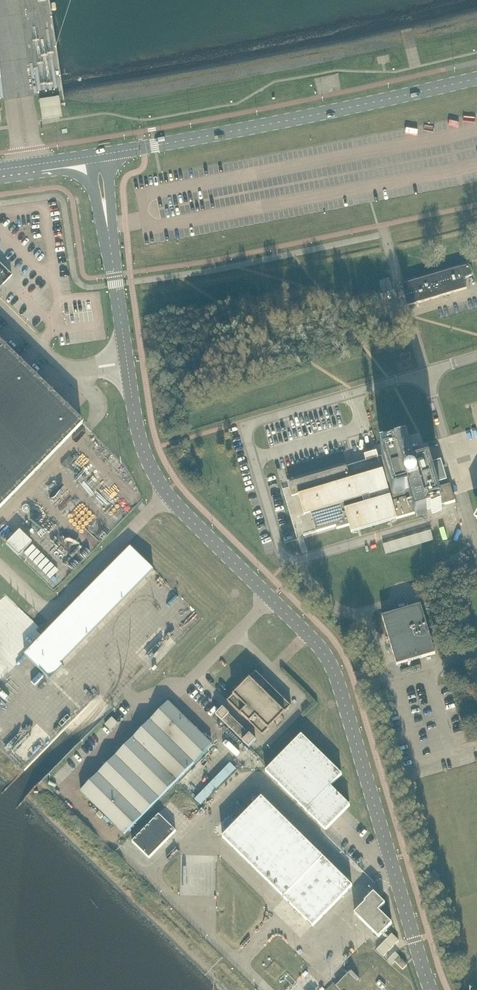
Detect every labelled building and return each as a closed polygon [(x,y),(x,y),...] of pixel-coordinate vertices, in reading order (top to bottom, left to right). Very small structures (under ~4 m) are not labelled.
[(0,264),(0,284),(2,283),(3,284),(4,284),(12,276),(0,264)] [(408,306),(432,299),(467,289),(464,278),(468,277),(472,276),(473,274),(471,266),(469,265),(419,280),(406,284),(402,285),(408,306)] [(390,278),(380,281),(383,291),(393,289),(391,283),(390,278)] [(82,424),(0,344),(0,508),(82,424)] [(367,461),(369,468),(381,464),(379,458),(377,451),(365,455),(367,461)] [(305,517),(312,515),(317,532),(337,526),(343,524),(343,526),(337,528),(337,529),(350,525),(352,532),(357,531),(359,530),(360,530),(389,521),(390,521),(394,520),(427,510),(429,510),(431,509),(448,504),(452,503),(456,502),(454,496),(451,485),(433,490),(431,485),(437,483),(440,482),(436,470),(435,466),(434,462),(429,464),(429,463),(419,466),(419,467),(415,468),(413,463),(413,462),(406,464),(405,460),(397,463),(394,454),(395,454),(395,453),(394,453),(389,454),(384,456),(380,457),(379,458),(381,464),(369,468),(367,461),(355,465),(353,465),(289,484),(290,487),(293,499),(299,497),(305,516),(305,517)] [(18,531),(7,543),(6,544),(19,556),(32,543),(19,530),(18,531)] [(384,544),(386,554),(434,540),(431,531),(384,544)] [(132,547),(25,655),(26,656),(38,668),(51,681),(65,667),(62,664),(155,570),(132,547)] [(395,613),(383,616),(388,633),(389,638),(392,647),(395,657),(396,661),(397,665),(408,662),(411,661),(436,654),(421,605),(408,609),(395,613)] [(278,727),(277,727),(277,726),(282,720),(283,722),(285,720),(282,717),(287,712),(292,706),(269,684),(264,679),(256,672),(246,682),(243,679),(241,681),(243,682),(237,687),(236,686),(234,688),(238,691),(228,701),(263,736),(273,726),(276,729),(278,727)] [(169,702),(151,721),(195,763),(213,745),(194,727),(178,711),(176,709),(169,702)] [(243,741),(250,747),(257,740),(250,734),(230,714),(223,708),(216,715),(223,721),(230,728),(243,741)] [(116,717),(106,728),(110,732),(120,721),(116,717)] [(148,723),(133,738),(177,781),(195,763),(151,721),(150,721),(148,723)] [(266,771),(319,823),(326,830),(346,810),(350,806),(331,787),(342,775),(302,735),(270,768),(268,770),(266,771)] [(123,749),(116,756),(160,799),(177,781),(133,738),(128,744),(123,749)] [(105,767),(99,774),(142,816),(160,799),(116,756),(110,762),(105,767)] [(231,763),(216,778),(195,799),(201,805),(237,769),(231,763)] [(142,816),(99,774),(98,774),(88,785),(81,791),(92,802),(125,834),(142,816)] [(284,897),(285,899),(289,902),(295,908),(302,915),(309,922),(313,926),(346,893),(350,889),(353,886),(343,877),(338,872),(262,797),(223,837),(284,897)] [(160,814),(132,842),(150,859),(177,831),(160,814)] [(365,902),(366,902),(367,904),(365,906),(364,904),(355,913),(379,937),(388,928),(392,924),(379,910),(385,904),(380,898),(374,893),(365,902)] [(400,941),(393,934),(377,950),(384,957),(400,941)] [(399,958),(395,954),(388,960),(393,965),(399,958)] [(403,970),(408,965),(402,959),(400,958),(396,962),(403,970)] [(336,986),(340,989),(390,989),(370,971),(368,971),(360,979),(351,971),(349,972),(343,978),(337,985),(336,986)]
